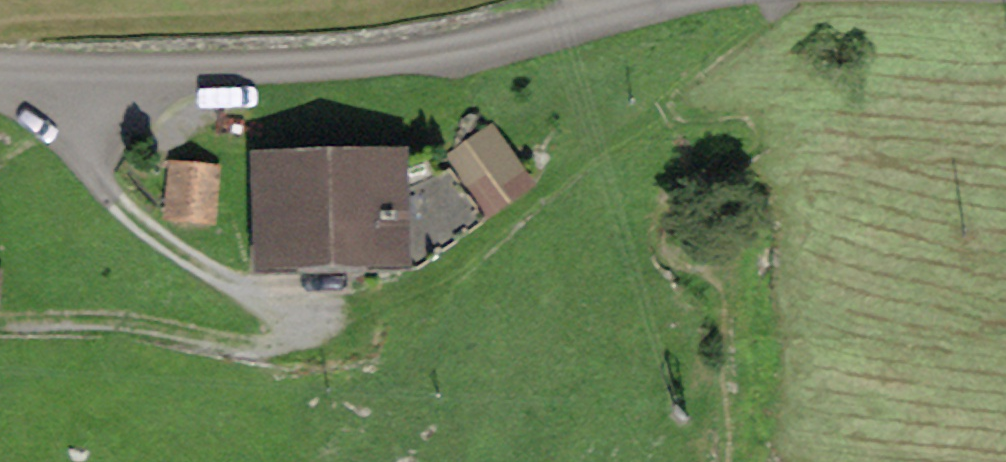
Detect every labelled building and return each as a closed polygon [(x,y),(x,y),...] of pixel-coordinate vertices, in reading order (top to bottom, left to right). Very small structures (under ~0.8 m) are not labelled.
[(489,129),(444,161),(486,219),(531,187),(489,129)] [(394,163),(266,167),(266,187),(268,259),(396,256),(394,163)] [(167,217),(210,221),(214,169),(171,166),(167,217)]
